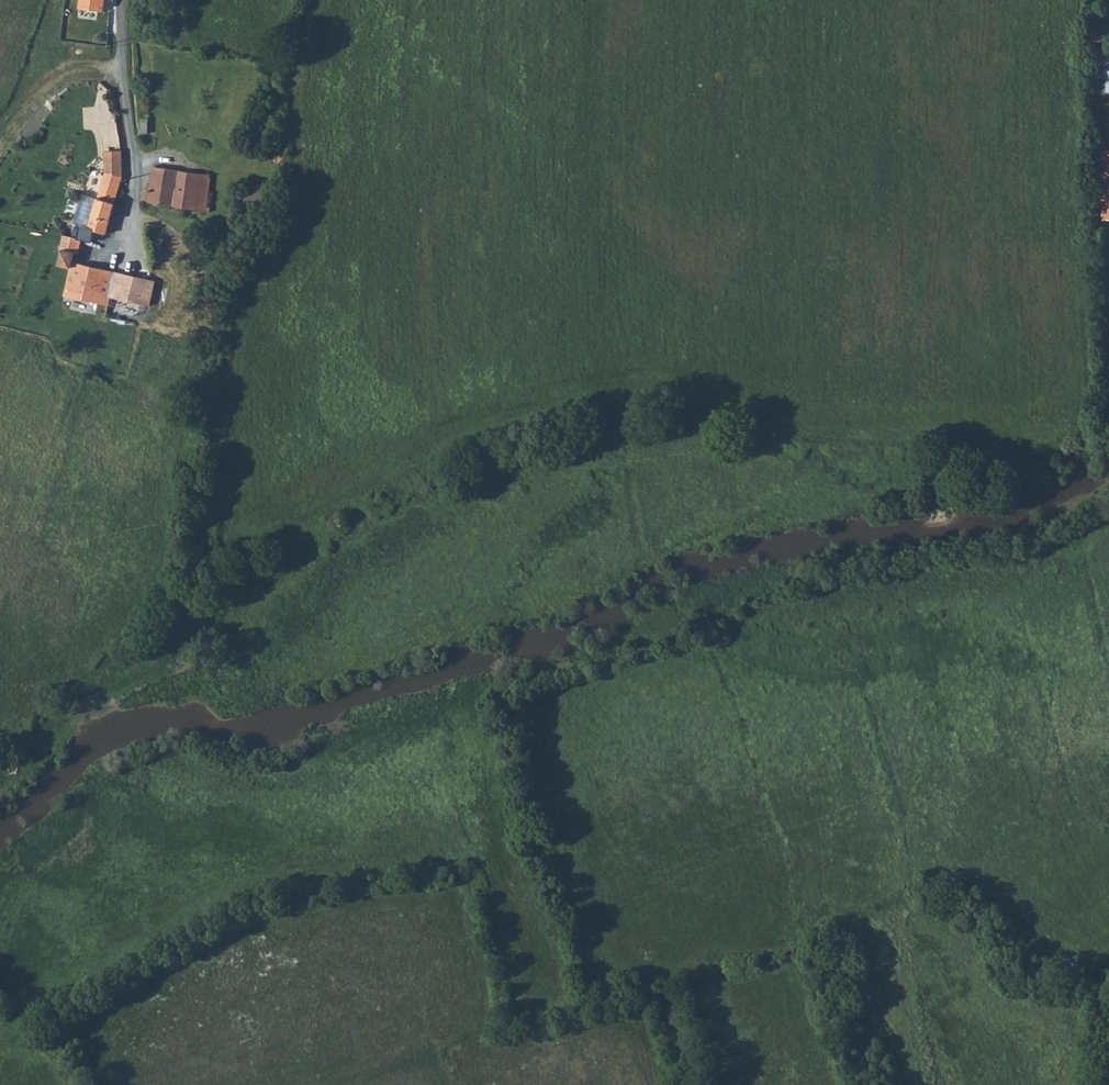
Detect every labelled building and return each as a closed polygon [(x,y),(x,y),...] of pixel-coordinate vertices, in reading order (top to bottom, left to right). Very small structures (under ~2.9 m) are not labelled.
[(103,12),(105,0),(80,0),(79,9),(103,12)] [(1091,44),(1104,46),(1107,30),(1090,27),(1091,44)] [(1095,52),(1097,98),(1108,97),(1108,51),(1095,52)] [(148,134),(148,119),(140,119),(140,133),(148,134)] [(119,152),(104,153),(105,174),(97,200),(91,217),(88,228),(80,227),(77,239),(81,240),(91,242),(93,234),(104,237),(121,179),(119,152)] [(206,207),(211,176),(152,167),(148,203),(209,212),(209,208),(206,207)] [(91,217),(97,200),(90,198),(85,215),(91,217)] [(77,239),(63,236),(59,251),(61,251),(57,266),(70,269),(71,263),(73,254),(77,255),(81,240),(77,239)] [(64,297),(108,306),(110,298),(113,286),(110,285),(111,272),(71,263),(70,269),(64,297)] [(113,286),(110,298),(149,307),(155,281),(111,272),(110,285),(113,286)]
